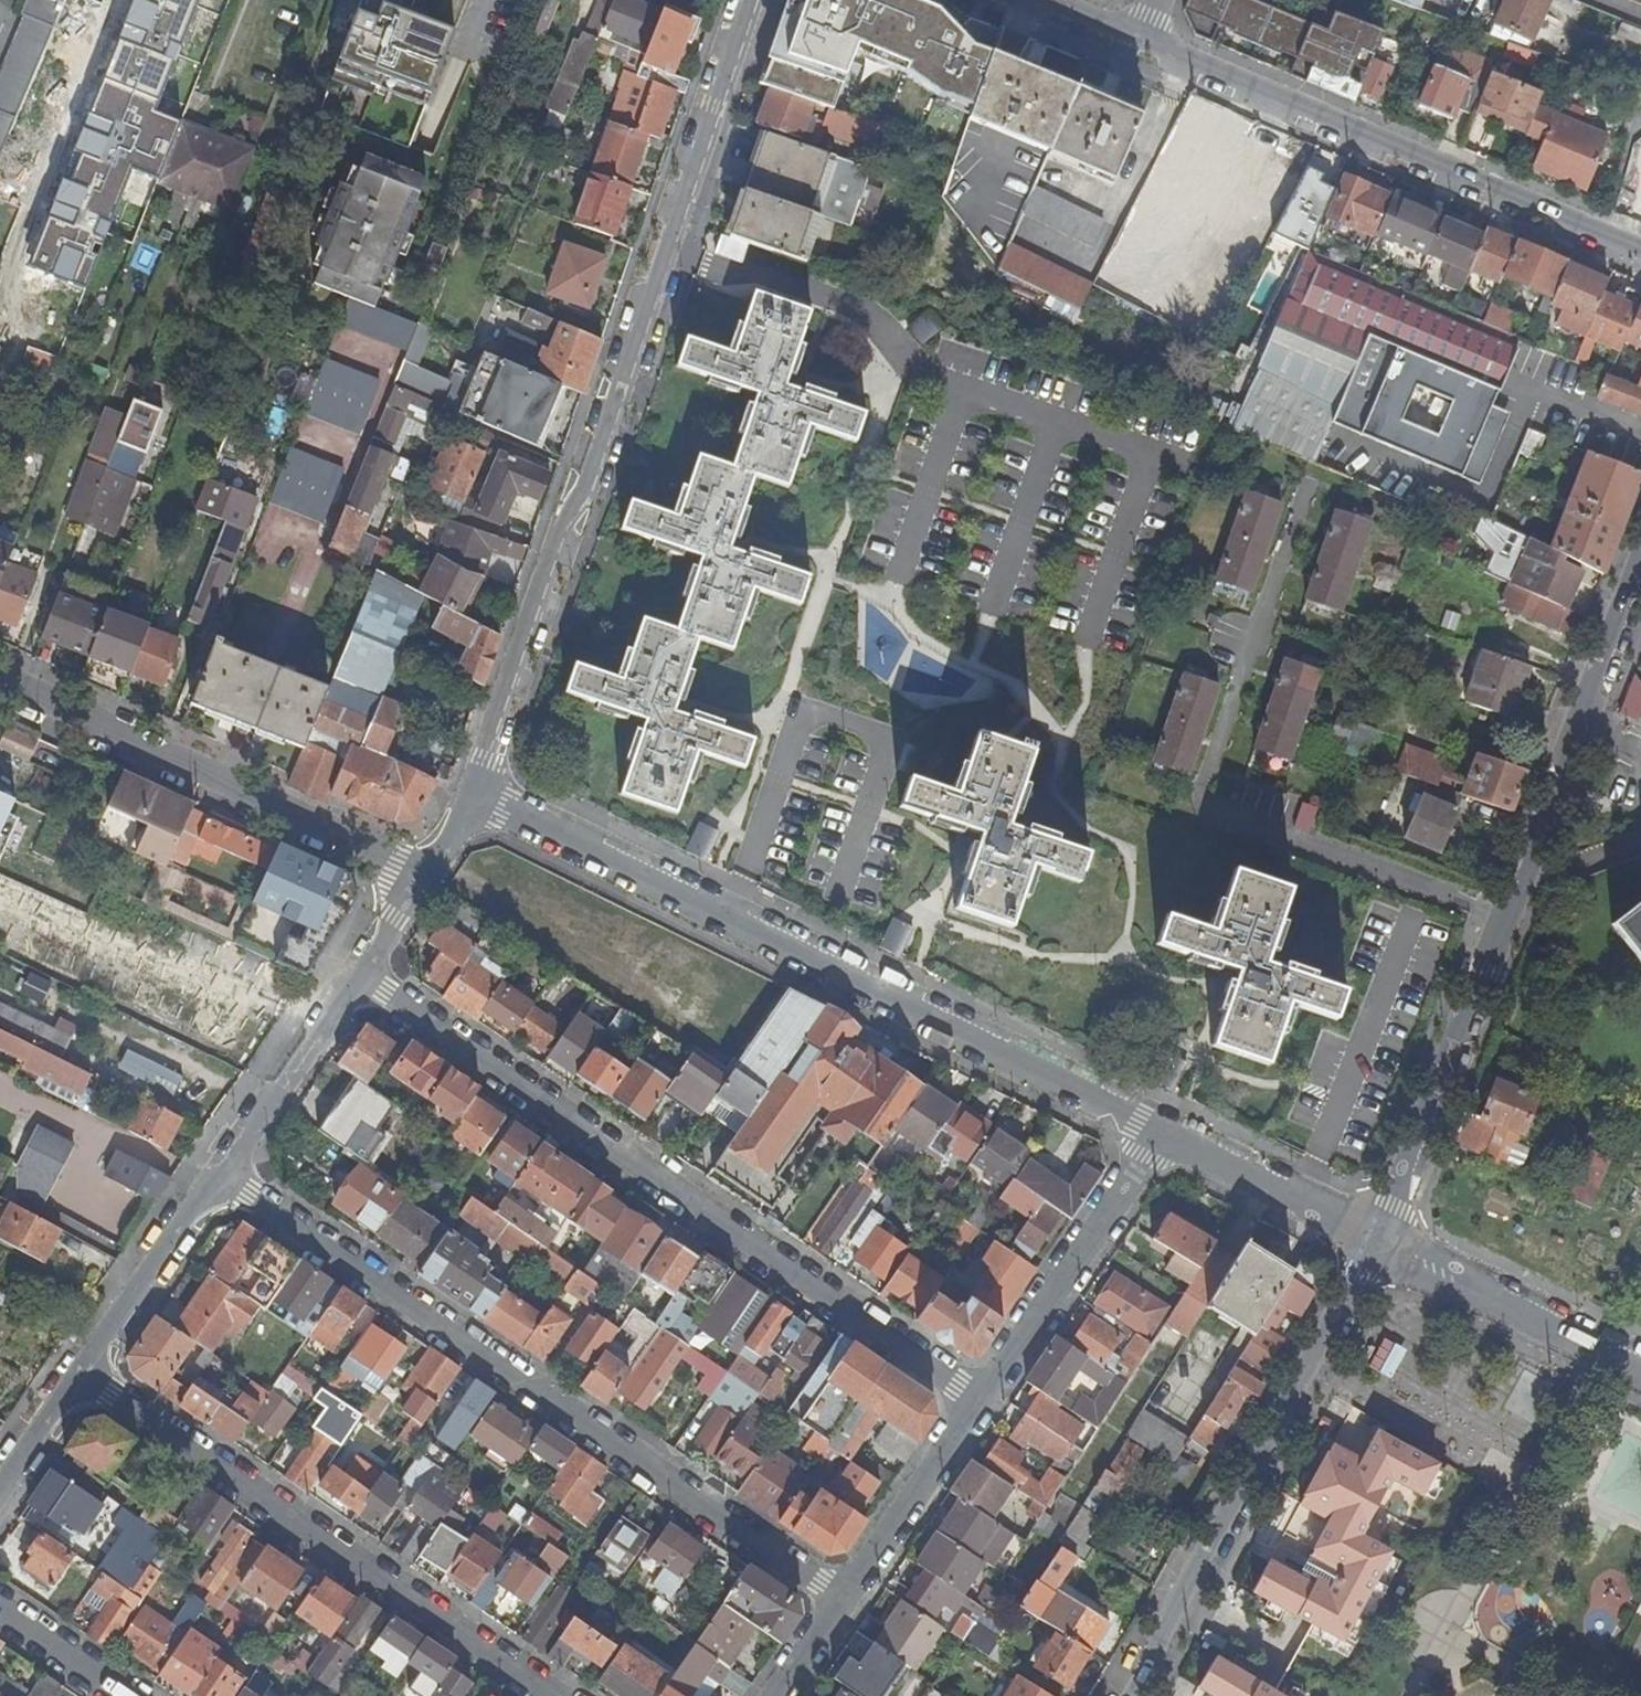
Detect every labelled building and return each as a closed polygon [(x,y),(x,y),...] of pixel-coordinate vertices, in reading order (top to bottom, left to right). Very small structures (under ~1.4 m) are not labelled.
[(0,72),(0,153),(64,0),(24,0),(18,14),(23,16),(0,72)] [(353,22),(334,72),(380,89),(384,80),(428,97),(454,32),(425,21),(426,16),(392,4),(393,0),(361,0),(353,22)] [(353,22),(361,0),(340,0),(334,15),(353,22)] [(553,0),(546,0),(533,35),(542,38),(557,2),(553,0)] [(583,43),(595,47),(600,35),(614,0),(601,0),(583,43)] [(650,44),(655,30),(661,15),(626,0),(615,0),(605,26),(650,44)] [(748,79),(772,88),(813,102),(817,103),(832,108),(854,46),(907,63),(905,71),(936,93),(973,107),(980,86),(989,60),(996,41),(997,38),(998,32),(968,21),(937,0),(775,0),(748,79)] [(1184,9),(1195,35),(1211,42),(1217,26),(1297,58),(1290,75),(1354,101),(1382,33),(1318,7),(1311,23),(1255,0),(1188,0),(1184,9)] [(1424,0),(1390,0),(1419,12),(1424,0)] [(1536,36),(1551,0),(1507,0),(1493,33),(1530,49),(1536,36)] [(1380,9),(1365,3),(1359,19),(1374,25),(1380,9)] [(675,91),(684,95),(689,81),(672,75),(691,25),(662,13),(661,15),(655,30),(650,44),(645,55),(637,77),(675,91)] [(553,121),(564,125),(570,108),(595,47),(583,43),(576,40),(549,110),(556,113),(553,121)] [(969,117),(1050,152),(1081,79),(996,41),(989,60),(980,86),(973,107),(969,117)] [(1527,63),(1530,50),(1507,43),(1503,56),(1527,63)] [(622,88),(610,122),(647,136),(668,143),(670,136),(661,133),(675,91),(637,77),(645,55),(634,50),(620,87),(622,88)] [(1456,109),(1471,115),(1490,69),(1483,61),(1464,53),(1451,52),(1446,52),(1441,58),(1435,64),(1418,104),(1451,119),(1456,109)] [(1393,68),(1374,59),(1360,92),(1379,100),(1393,68)] [(1479,104),(1529,124),(1535,107),(1541,93),(1491,73),(1479,104)] [(1146,108),(1081,79),(1050,152),(1115,181),(1146,108)] [(766,104),(765,109),(760,125),(798,138),(809,107),(815,109),(817,103),(813,102),(772,88),(766,104)] [(1529,124),(1479,104),(1475,114),(1525,133),(1529,124)] [(1608,137),(1535,107),(1529,124),(1525,133),(1542,141),(1532,167),(1586,190),(1608,137)] [(848,122),(851,115),(845,113),(843,120),(848,122)] [(159,181),(187,191),(210,132),(182,121),(159,181)] [(629,188),(647,136),(610,122),(592,175),(629,188)] [(187,191),(210,200),(233,140),(210,132),(187,191)] [(764,133),(745,190),(812,213),(820,216),(922,251),(942,194),(764,133)] [(210,200),(232,208),(255,149),(233,140),(210,200)] [(401,167),(366,154),(363,161),(398,174),(401,167)] [(1282,159),(1263,186),(1284,200),(1303,173),(1282,159)] [(398,174),(363,161),(359,170),(353,188),(328,250),(321,268),(316,283),(350,296),(398,174)] [(1282,218),(1295,224),(1297,225),(1303,228),(1295,246),(1308,251),(1318,229),(1306,224),(1331,172),(1312,162),(1304,178),(1303,178),(1282,218)] [(353,167),(345,185),(353,188),(359,170),(353,167)] [(410,216),(416,199),(426,177),(401,167),(398,174),(350,296),(374,305),(384,282),(390,266),(392,268),(412,217),(410,216)] [(612,237),(629,188),(592,175),(575,223),(612,237)] [(1365,192),(1367,186),(1345,177),(1317,241),(1362,259),(1385,201),(1365,192)] [(321,247),(328,250),(353,188),(345,185),(340,183),(315,245),(321,247)] [(1106,220),(1035,184),(1023,212),(1092,247),(1106,220)] [(795,261),(812,213),(745,190),(729,238),(747,244),(795,261)] [(1394,192),(1392,198),(1442,219),(1445,212),(1394,192)] [(244,214),(250,198),(240,194),(231,217),(237,219),(239,213),(244,214)] [(1442,219),(1392,198),(1372,245),(1393,253),(1397,241),(1428,254),(1441,221),(1442,219)] [(410,216),(412,217),(419,200),(416,199),(410,216)] [(803,264),(820,216),(812,213),(795,261),(803,264)] [(1289,237),(1295,224),(1282,218),(1276,230),(1289,237)] [(1239,221),(1225,243),(1253,261),(1267,239),(1239,221)] [(1442,286),(1459,294),(1469,271),(1483,237),(1441,221),(1428,254),(1451,264),(1442,286)] [(1500,252),(1506,238),(1486,230),(1483,237),(1469,271),(1499,283),(1502,276),(1510,256),(1500,252)] [(741,262),(747,244),(729,238),(721,235),(715,253),(741,262)] [(1500,252),(1510,256),(1516,242),(1506,238),(1500,252)] [(425,264),(439,270),(448,248),(434,242),(425,264)] [(1093,282),(1010,242),(998,270),(1078,310),(1091,284),(1093,282)] [(1568,264),(1516,242),(1510,256),(1502,276),(1554,297),(1568,264)] [(589,307),(606,258),(564,243),(547,292),(589,307)] [(314,265),(321,268),(328,250),(321,247),(314,265)] [(1491,406),(1519,339),(1514,337),(1482,323),(1459,314),(1452,311),(1411,294),(1308,251),(1283,309),(1271,303),(1229,386),(1247,394),(1231,429),(1312,462),(1328,421),(1476,482),(1502,421),(1498,419),(1496,408),(1491,406)] [(521,259),(510,255),(506,265),(517,269),(521,259)] [(1556,323),(1586,335),(1603,294),(1608,281),(1568,264),(1554,297),(1551,304),(1562,309),(1556,323)] [(390,266),(384,282),(387,283),(392,268),(390,266)] [(1190,307),(1223,319),(1237,280),(1204,268),(1190,307)] [(1603,343),(1622,351),(1626,340),(1640,304),(1640,295),(1626,289),(1620,302),(1603,294),(1586,335),(1575,360),(1586,364),(1595,340),(1597,341),(1603,343)] [(790,373),(795,375),(806,345),(800,343),(811,310),(754,292),(743,325),(738,323),(728,352),(687,338),(677,366),(709,377),(707,382),(738,392),(739,387),(756,393),(752,405),(747,404),(738,433),(742,435),(731,467),(699,457),(689,490),(683,487),(672,516),(631,502),(621,530),(654,541),(652,547),(681,557),(683,551),(701,557),(696,570),(691,568),(681,597),(686,599),(676,630),(643,619),(632,651),(626,649),(616,679),(575,666),(566,693),(598,704),(596,710),(626,720),(628,714),(645,720),(641,733),(635,731),(626,760),(632,762),(621,795),(677,814),(688,781),(693,783),(703,754),(745,768),(754,739),(722,728),(724,723),(695,713),(693,718),(675,712),(679,700),(684,702),(694,672),(689,670),(700,638),(733,649),(743,617),(749,619),(758,590),(799,604),(809,576),(778,565),(779,560),(749,550),(747,555),(730,549),(734,536),(740,538),(750,509),(744,508),(755,475),(788,485),(799,453),(804,455),(814,426),(855,440),(865,412),(833,401),(835,396),(805,387),(803,391),(786,385),(790,373)] [(338,326),(407,352),(419,323),(374,305),(350,296),(338,326)] [(543,356),(535,374),(561,386),(582,395),(601,340),(506,298),(501,311),(541,329),(543,324),(558,330),(546,358),(543,356)] [(1626,340),(1640,347),(1640,304),(1626,340)] [(1461,308),(1455,305),(1452,311),(1459,314),(1461,308)] [(1522,319),(1490,305),(1482,323),(1514,337),(1522,319)] [(417,365),(432,329),(419,323),(407,352),(394,384),(438,403),(536,445),(561,386),(535,374),(485,352),(473,380),(453,371),(449,378),(417,365)] [(1574,381),(1581,364),(1575,361),(1524,341),(1517,360),(1574,381)] [(36,371),(43,353),(29,347),(21,365),(36,371)] [(358,434),(379,381),(326,360),(305,413),(358,434)] [(1640,415),(1640,388),(1640,387),(1611,376),(1603,372),(1596,389),(1601,391),(1599,398),(1640,415)] [(285,411),(295,385),(283,380),(238,496),(255,502),(284,428),(272,423),(285,411)] [(430,423),(438,403),(394,384),(385,405),(389,407),(376,438),(393,444),(405,413),(430,423)] [(92,449),(111,456),(118,439),(127,416),(108,409),(92,449)] [(438,507),(456,515),(464,497),(483,451),(447,436),(425,484),(444,492),(438,507)] [(144,449),(118,439),(111,456),(107,467),(87,519),(86,522),(116,533),(138,478),(133,476),(144,449)] [(399,457),(369,445),(328,547),(368,567),(380,539),(361,531),(388,464),(395,467),(399,457)] [(343,468),(290,447),(269,501),(322,521),(343,468)] [(214,509),(234,457),(218,450),(198,503),(214,509)] [(477,503),(464,497),(456,515),(454,522),(496,537),(516,491),(538,500),(549,474),(498,452),(477,503)] [(1552,549),(1564,555),(1604,575),(1640,479),(1640,472),(1591,452),(1552,549)] [(68,511),(87,519),(107,467),(88,460),(68,511)] [(1267,499),(1270,490),(1250,483),(1213,590),(1234,597),(1237,588),(1250,593),(1281,504),(1267,499)] [(1354,508),(1351,517),(1336,512),(1305,600),(1318,605),(1315,614),(1337,622),(1375,515),(1354,508)] [(505,556),(510,542),(496,537),(454,522),(447,520),(436,554),(429,571),(417,566),(406,587),(423,595),(443,606),(463,616),(481,576),(482,575),(491,551),(505,556)] [(245,529),(225,521),(190,614),(187,620),(206,627),(212,630),(217,616),(211,614),(245,529)] [(11,547),(15,534),(0,528),(0,543),(11,547)] [(380,539),(368,567),(376,571),(385,576),(398,546),(381,537),(380,539)] [(1533,539),(1513,585),(1566,609),(1583,571),(1561,561),(1564,555),(1552,549),(1533,539)] [(0,543),(0,574),(11,547),(0,543)] [(17,624),(37,574),(7,563),(0,581),(0,618),(17,624)] [(1377,588),(1393,593),(1399,575),(1384,570),(1377,588)] [(323,700),(303,749),(297,764),(289,785),(324,801),(328,792),(339,797),(380,697),(402,645),(410,625),(415,615),(423,595),(406,587),(385,576),(376,571),(328,690),(323,700)] [(112,591),(66,573),(42,636),(89,654),(106,608),(112,591)] [(1500,604),(1508,583),(1490,575),(1482,596),(1500,604)] [(1508,583),(1500,604),(1568,634),(1572,626),(1571,625),(1573,621),(1575,622),(1577,617),(1575,616),(1577,613),(1566,609),(1513,585),(1508,583)] [(415,615),(433,625),(443,606),(423,595),(415,615)] [(443,606),(433,625),(432,627),(469,648),(455,672),(482,685),(500,635),(463,616),(443,606)] [(87,657),(130,674),(147,629),(149,625),(106,608),(89,654),(87,657)] [(182,618),(187,620),(190,614),(184,612),(182,618)] [(183,631),(202,638),(206,627),(187,620),(183,631)] [(417,628),(410,625),(402,645),(409,648),(417,628)] [(202,638),(208,640),(212,630),(206,627),(202,638)] [(179,641),(147,629),(130,674),(162,686),(179,641)] [(189,704),(303,749),(323,700),(328,690),(278,669),(220,645),(222,641),(215,638),(189,704)] [(1485,651),(1468,703),(1514,718),(1531,666),(1485,651)] [(130,674),(87,657),(85,663),(128,680),(130,674)] [(1301,657),(1298,666),(1285,661),(1255,750),(1268,754),(1265,763),(1286,771),(1323,665),(1301,657)] [(1205,682),(1208,672),(1188,666),(1153,764),(1174,770),(1177,762),(1191,766),(1218,686),(1205,682)] [(404,707),(380,697),(339,797),(395,823),(413,818),(435,781),(383,757),(404,707)] [(1333,737),(1348,742),(1355,723),(1339,718),(1333,737)] [(0,743),(0,749),(27,761),(36,741),(7,727),(0,743)] [(1036,869),(1079,884),(1089,855),(1057,844),(1058,839),(1029,829),(1027,833),(1009,827),(1013,815),(1019,817),(1028,788),(1023,786),(1035,749),(1023,744),(1021,749),(978,734),(966,766),(962,765),(952,793),(909,779),(900,807),(932,818),(930,823),(960,834),(962,829),(979,835),(975,847),(971,846),(960,876),(965,878),(954,909),(1010,929),(1020,897),(1026,899),(1036,869)] [(1402,743),(1400,748),(1410,752),(1412,747),(1402,743)] [(1410,752),(1400,748),(1392,770),(1407,775),(1422,780),(1428,783),(1433,784),(1442,757),(1412,747),(1410,752)] [(1482,758),(1467,796),(1511,812),(1526,773),(1482,758)] [(194,804),(123,771),(107,807),(140,822),(128,850),(164,866),(165,866),(170,856),(191,811),(194,804)] [(1418,791),(1422,780),(1407,775),(1403,785),(1418,791)] [(1440,851),(1463,795),(1433,784),(1428,783),(1405,836),(1440,851)] [(1302,804),(1295,829),(1310,833),(1318,809),(1302,804)] [(207,818),(191,811),(170,856),(186,863),(198,838),(207,818)] [(258,841),(207,818),(198,838),(199,838),(222,849),(267,869),(276,850),(258,842),(258,841)] [(687,854),(709,861),(720,829),(697,822),(687,854)] [(222,849),(199,838),(193,852),(216,862),(222,849)] [(267,869),(353,908),(357,902),(349,875),(279,843),(276,850),(267,869)] [(165,866),(164,866),(152,892),(158,895),(170,869),(165,866)] [(1278,924),(1288,893),(1233,873),(1222,905),(1216,904),(1207,932),(1165,918),(1156,945),(1188,957),(1187,962),(1216,973),(1218,968),(1230,972),(1216,1013),(1221,1015),(1210,1046),(1267,1066),(1277,1035),(1282,1037),(1292,1008),(1334,1023),(1343,994),(1311,982),(1313,977),(1283,966),(1281,972),(1264,966),(1268,955),(1273,957),(1284,926),(1278,924)] [(251,989),(88,915),(0,875),(0,916),(40,935),(28,960),(92,989),(106,961),(139,976),(125,1004),(222,1048),(243,1005),(251,989)] [(442,953),(439,957),(427,975),(447,989),(483,936),(492,923),(462,903),(446,927),(442,924),(429,943),(436,948),(442,953)] [(1613,924),(1640,961),(1640,903),(1613,924)] [(891,919),(880,947),(903,956),(914,928),(891,919)] [(279,953),(303,964),(312,944),(288,934),(279,953)] [(480,969),(486,960),(496,945),(483,936),(447,989),(442,996),(477,1020),(484,1010),(497,990),(502,983),(480,969)] [(442,953),(436,948),(432,953),(439,957),(442,953)] [(28,960),(25,965),(89,997),(92,989),(28,960)] [(508,974),(486,960),(480,969),(502,983),(508,974)] [(542,968),(553,976),(559,969),(547,960),(542,968)] [(553,978),(586,1001),(592,992),(559,969),(553,976),(553,978)] [(17,989),(40,1004),(52,985),(29,970),(17,989)] [(556,990),(548,985),(537,1000),(545,1006),(556,990)] [(838,1116),(852,1125),(882,1146),(894,1129),(922,1089),(851,1038),(857,1029),(845,1016),(788,988),(734,1070),(766,1091),(749,1115),(727,1148),(764,1173),(815,1100),(838,1116)] [(251,989),(243,1005),(288,1025),(298,1010),(251,989)] [(484,1010),(515,1032),(533,1005),(516,993),(511,1000),(497,990),(484,1010)] [(0,1016),(0,1029),(63,1061),(72,1043),(4,1008),(0,1016)] [(534,1036),(548,1046),(561,1027),(533,1008),(517,1031),(531,1041),(534,1036)] [(612,1059),(638,1021),(620,1010),(588,1055),(575,1074),(610,1098),(629,1070),(612,1059)] [(591,1025),(576,1015),(542,1065),(569,1084),(575,1074),(588,1055),(576,1047),(591,1025)] [(365,1026),(338,1065),(366,1086),(394,1046),(365,1026)] [(30,1063),(28,1068),(43,1075),(36,1088),(75,1108),(92,1075),(63,1061),(0,1029),(0,1048),(30,1063)] [(534,1036),(531,1041),(530,1043),(543,1052),(548,1046),(534,1036)] [(425,1096),(446,1066),(412,1043),(392,1072),(425,1096)] [(117,1068),(174,1093),(183,1073),(126,1048),(117,1068)] [(668,1088),(704,1113),(707,1108),(717,1094),(727,1079),(692,1053),(672,1082),(668,1088)] [(672,1082),(637,1059),(629,1070),(610,1098),(644,1122),(668,1088),(672,1082)] [(463,1111),(467,1105),(472,1097),(478,1088),(450,1069),(428,1099),(443,1109),(439,1114),(454,1124),(463,1111)] [(717,1094),(733,1104),(749,1115),(766,1091),(734,1070),(727,1079),(717,1094)] [(945,1093),(927,1081),(924,1086),(941,1098),(945,1093)] [(1481,1117),(1466,1111),(1453,1143),(1506,1169),(1519,1134),(1522,1135),(1536,1097),(1496,1081),(1481,1117)] [(941,1098),(924,1086),(922,1089),(894,1129),(925,1150),(937,1134),(955,1108),(941,1098)] [(724,1119),(733,1104),(717,1094),(707,1108),(724,1119)] [(448,1133),(480,1155),(504,1119),(472,1097),(467,1105),(463,1111),(454,1124),(448,1133)] [(144,1101),(128,1134),(163,1152),(180,1118),(144,1101)] [(987,1129),(955,1108),(937,1134),(968,1156),(987,1129)] [(843,1138),(852,1125),(838,1116),(829,1128),(843,1138)] [(490,1159),(517,1178),(541,1144),(514,1126),(490,1159)] [(1028,1152),(994,1130),(971,1162),(1006,1185),(1028,1152)] [(70,1158),(36,1139),(21,1166),(28,1169),(18,1189),(45,1204),(70,1158)] [(532,1217),(510,1203),(514,1197),(507,1192),(493,1212),(537,1242),(546,1248),(567,1216),(591,1178),(541,1144),(517,1178),(515,1181),(543,1200),(532,1217)] [(1593,1152),(1570,1199),(1592,1209),(1612,1159),(1593,1152)] [(116,1184),(163,1211),(164,1209),(181,1185),(130,1158),(116,1184)] [(871,1172),(889,1183),(896,1173),(874,1158),(866,1169),(871,1172)] [(1029,1159),(1014,1180),(1061,1213),(1070,1219),(1100,1176),(1086,1167),(1077,1179),(1076,1179),(1069,1188),(1029,1159)] [(871,1172),(866,1169),(859,1164),(848,1179),(854,1182),(812,1244),(836,1261),(853,1236),(845,1230),(869,1193),(856,1184),(863,1173),(868,1176),(871,1172)] [(334,1202),(378,1232),(379,1230),(401,1199),(405,1194),(375,1173),(372,1176),(359,1167),(334,1202)] [(567,1216),(603,1240),(624,1208),(606,1196),(610,1191),(591,1178),(567,1216)] [(1033,1253),(1061,1213),(1014,1180),(1013,1179),(1001,1196),(1031,1217),(1015,1240),(1033,1253)] [(972,1220),(975,1215),(982,1204),(957,1188),(946,1204),(972,1220)] [(0,1199),(0,1239),(43,1262),(62,1230),(13,1202),(1,1196),(0,1199)] [(459,1215),(524,1260),(537,1242),(493,1212),(471,1197),(459,1215)] [(448,1231),(401,1199),(379,1230),(393,1240),(390,1245),(408,1257),(404,1264),(419,1274),(448,1231)] [(87,1204),(81,1215),(110,1228),(115,1217),(87,1204)] [(599,1245),(641,1272),(665,1235),(624,1208),(603,1240),(599,1245)] [(884,1217),(872,1208),(853,1236),(836,1261),(833,1264),(846,1272),(854,1260),(885,1280),(906,1249),(876,1228),(884,1217)] [(980,1217),(975,1215),(972,1220),(976,1223),(980,1217)] [(603,1240),(567,1216),(546,1248),(576,1268),(582,1272),(599,1245),(603,1240)] [(1170,1217),(1156,1240),(1178,1254),(1201,1268),(1201,1267),(1215,1246),(1170,1217)] [(212,1267),(209,1272),(211,1273),(231,1287),(247,1264),(266,1237),(244,1222),(212,1267)] [(489,1260),(448,1231),(419,1274),(484,1319),(503,1291),(505,1288),(486,1275),(491,1268),(485,1264),(489,1260)] [(911,1317),(916,1320),(933,1295),(944,1280),(954,1265),(972,1238),(962,1231),(933,1273),(907,1255),(885,1287),(891,1291),(917,1308),(911,1317)] [(679,1245),(665,1235),(641,1272),(674,1294),(677,1290),(681,1284),(702,1252),(683,1239),(679,1245)] [(247,1264),(280,1287),(300,1260),(266,1237),(247,1264)] [(1033,1253),(1015,1240),(1008,1250),(1027,1263),(1033,1253)] [(1174,1260),(1178,1254),(1156,1240),(1153,1246),(1174,1260)] [(982,1284),(972,1299),(1003,1319),(1011,1307),(1009,1305),(1034,1268),(1027,1263),(1008,1250),(995,1241),(991,1247),(987,1244),(979,1256),(983,1258),(981,1261),(992,1268),(982,1284)] [(531,1262),(564,1285),(576,1268),(546,1248),(537,1242),(524,1260),(510,1281),(515,1285),(531,1262)] [(1128,1243),(1121,1254),(1136,1264),(1143,1252),(1128,1243)] [(641,1272),(599,1245),(582,1272),(605,1288),(623,1300),(641,1272)] [(1292,1273),(1245,1245),(1236,1259),(1223,1280),(1207,1306),(1253,1336),(1259,1326),(1274,1302),(1289,1277),(1292,1273)] [(1215,1246),(1201,1267),(1223,1280),(1236,1259),(1215,1246)] [(681,1284),(693,1292),(707,1302),(728,1270),(702,1252),(681,1284)] [(1178,1254),(1174,1260),(1169,1269),(1192,1283),(1201,1268),(1178,1254)] [(212,1267),(197,1256),(193,1261),(209,1272),(212,1267)] [(1322,1273),(1301,1259),(1292,1273),(1289,1277),(1312,1291),(1322,1273)] [(314,1302),(330,1280),(300,1260),(280,1287),(264,1309),(306,1337),(308,1334),(325,1310),(314,1302)] [(280,1287),(247,1264),(231,1287),(257,1304),(264,1309),(280,1287)] [(953,1286),(963,1271),(954,1265),(944,1280),(953,1286)] [(1223,1280),(1201,1267),(1201,1268),(1192,1283),(1185,1294),(1167,1321),(1189,1335),(1207,1306),(1223,1280)] [(577,1297),(592,1307),(605,1288),(582,1272),(576,1268),(564,1285),(541,1318),(523,1346),(542,1359),(571,1314),(568,1312),(577,1297)] [(982,1284),(963,1271),(953,1286),(972,1299),(982,1284)] [(242,1326),(257,1304),(231,1287),(211,1273),(200,1290),(204,1292),(178,1330),(210,1351),(224,1331),(232,1337),(240,1325),(242,1326)] [(720,1294),(723,1297),(736,1277),(733,1274),(720,1294)] [(1114,1294),(1124,1279),(1118,1276),(1109,1290),(1114,1294)] [(774,1302),(736,1277),(723,1297),(720,1294),(701,1321),(698,1326),(739,1354),(774,1302)] [(1274,1302),(1301,1318),(1315,1293),(1312,1291),(1289,1277),(1274,1302)] [(1114,1294),(1109,1290),(1099,1304),(1150,1338),(1168,1308),(1124,1279),(1114,1294)] [(965,1309),(972,1299),(953,1286),(944,1280),(933,1295),(956,1310),(959,1305),(965,1309)] [(693,1292),(681,1284),(677,1290),(689,1297),(693,1292)] [(325,1310),(308,1334),(324,1345),(334,1351),(365,1304),(340,1287),(325,1310)] [(879,1295),(885,1299),(891,1291),(885,1287),(879,1295)] [(541,1318),(503,1291),(484,1319),(523,1346),(541,1318)] [(956,1310),(933,1295),(916,1320),(964,1353),(981,1351),(1003,1319),(972,1299),(965,1309),(959,1305),(956,1310)] [(806,1325),(813,1315),(803,1308),(797,1317),(774,1302),(739,1354),(727,1371),(760,1393),(770,1378),(753,1366),(768,1344),(770,1345),(768,1348),(783,1358),(784,1357),(791,1346),(806,1325)] [(257,1304),(242,1326),(239,1330),(246,1334),(264,1309),(257,1304)] [(678,1313),(667,1306),(655,1322),(662,1326),(667,1330),(678,1313)] [(619,1364),(603,1352),(593,1366),(580,1385),(608,1404),(618,1390),(662,1326),(655,1322),(633,1307),(617,1331),(616,1332),(622,1336),(626,1330),(638,1338),(619,1364)] [(578,1356),(593,1366),(603,1352),(616,1332),(617,1331),(589,1312),(562,1353),(574,1361),(578,1356)] [(818,1331),(824,1323),(813,1315),(806,1325),(791,1346),(784,1357),(783,1358),(802,1371),(799,1375),(803,1378),(825,1344),(822,1342),(815,1336),(818,1331)] [(200,1358),(207,1364),(215,1354),(210,1351),(178,1330),(156,1316),(129,1356),(133,1373),(178,1404),(199,1375),(204,1369),(199,1366),(196,1370),(193,1368),(188,1376),(180,1372),(174,1381),(169,1377),(191,1345),(203,1354),(200,1358)] [(686,1319),(675,1335),(687,1343),(698,1326),(701,1321),(696,1317),(693,1323),(686,1319)] [(1089,1318),(1070,1346),(1085,1355),(1090,1359),(1114,1374),(1127,1383),(1152,1344),(1125,1327),(1122,1332),(1125,1341),(1132,1345),(1121,1361),(1109,1353),(1119,1337),(1089,1318)] [(363,1380),(378,1391),(415,1338),(402,1329),(394,1341),(370,1324),(324,1389),(330,1393),(334,1396),(357,1363),(369,1371),(363,1380)] [(679,1356),(680,1357),(689,1345),(687,1343),(675,1335),(667,1330),(662,1326),(618,1390),(644,1407),(679,1356)] [(1282,1340),(1259,1326),(1253,1336),(1241,1355),(1258,1366),(1263,1359),(1268,1362),(1282,1340)] [(622,1336),(616,1332),(603,1352),(619,1364),(638,1338),(626,1330),(622,1336)] [(818,1331),(815,1336),(822,1342),(825,1336),(818,1331)] [(800,1398),(798,1396),(787,1412),(814,1430),(832,1443),(860,1402),(885,1366),(886,1365),(840,1334),(802,1390),(816,1399),(810,1408),(799,1400),(800,1398)] [(1381,1371),(1395,1341),(1383,1336),(1369,1365),(1381,1371)] [(1114,1374),(1107,1385),(1095,1403),(1082,1394),(1073,1405),(1059,1395),(1085,1355),(1070,1346),(1057,1337),(1027,1381),(1034,1386),(1058,1402),(1098,1429),(1127,1383),(1114,1374)] [(701,1385),(712,1393),(727,1371),(689,1345),(680,1357),(707,1376),(701,1385)] [(416,1414),(398,1440),(408,1447),(461,1369),(429,1348),(402,1387),(413,1394),(405,1407),(416,1414)] [(1083,1370),(1090,1359),(1085,1355),(1059,1395),(1073,1405),(1082,1394),(1095,1403),(1107,1385),(1083,1370)] [(1243,1399),(1254,1405),(1271,1374),(1258,1366),(1241,1355),(1189,1439),(1209,1452),(1243,1399)] [(1083,1370),(1107,1385),(1114,1374),(1090,1359),(1083,1370)] [(295,1384),(314,1396),(321,1387),(313,1381),(287,1364),(269,1390),(249,1417),(274,1435),(302,1397),(291,1390),(295,1384)] [(885,1366),(860,1402),(878,1414),(889,1421),(919,1442),(933,1422),(927,1394),(885,1366)] [(696,1444),(715,1458),(716,1457),(742,1418),(760,1393),(727,1371),(712,1393),(709,1398),(721,1406),(696,1444)] [(227,1394),(199,1375),(178,1404),(206,1423),(227,1394)] [(237,1401),(227,1394),(206,1423),(233,1441),(249,1417),(269,1390),(252,1379),(237,1401)] [(455,1449),(495,1393),(475,1379),(446,1423),(437,1436),(455,1449)] [(1037,1399),(1027,1414),(1072,1443),(1081,1428),(1054,1409),(1058,1402),(1034,1386),(1029,1394),(1037,1399)] [(361,1415),(334,1396),(330,1393),(324,1389),(321,1387),(314,1396),(328,1406),(314,1426),(318,1428),(285,1477),(308,1492),(361,1415)] [(390,1401),(377,1392),(361,1415),(374,1423),(390,1401)] [(847,1459),(878,1414),(860,1402),(832,1443),(829,1447),(842,1456),(847,1459)] [(537,1434),(491,1403),(471,1432),(517,1464),(528,1447),(537,1434)] [(1188,1440),(1142,1411),(1126,1436),(1173,1465),(1188,1440)] [(1055,1456),(1049,1466),(1067,1478),(1084,1451),(1072,1443),(1027,1414),(1012,1437),(1025,1446),(1029,1439),(1055,1456)] [(1336,1423),(1323,1416),(1320,1423),(1332,1430),(1336,1423)] [(107,1479),(133,1439),(101,1417),(84,1421),(64,1450),(107,1479)] [(758,1428),(742,1418),(716,1457),(744,1476),(757,1457),(744,1449),(758,1428)] [(441,1419),(431,1433),(437,1436),(446,1423),(441,1419)] [(876,1440),(906,1461),(919,1442),(889,1421),(876,1440)] [(528,1447),(559,1469),(574,1447),(543,1425),(537,1434),(528,1447)] [(805,1445),(822,1457),(829,1447),(832,1443),(814,1430),(805,1445)] [(1377,1455),(1386,1436),(1378,1432),(1368,1450),(1377,1455)] [(1377,1455),(1368,1450),(1362,1461),(1333,1445),(1300,1504),(1330,1521),(1315,1550),(1344,1565),(1328,1593),(1299,1577),(1269,1561),(1253,1591),(1269,1600),(1285,1609),(1343,1640),(1344,1638),(1390,1554),(1391,1552),(1362,1536),(1393,1478),(1422,1494),(1423,1492),(1437,1466),(1438,1465),(1386,1436),(1377,1455)] [(1000,1440),(983,1466),(1018,1489),(1035,1499),(1047,1507),(1067,1478),(1049,1466),(1038,1482),(1027,1475),(1027,1474),(1016,1466),(1023,1455),(1000,1440)] [(1128,1442),(1109,1472),(1124,1481),(1142,1452),(1128,1442)] [(433,1447),(425,1458),(435,1465),(444,1471),(452,1460),(433,1447)] [(588,1488),(603,1466),(574,1447),(559,1469),(545,1489),(562,1500),(559,1505),(575,1515),(592,1491),(588,1488)] [(826,1479),(842,1456),(829,1447),(822,1457),(807,1479),(820,1488),(833,1496),(838,1500),(858,1513),(876,1485),(848,1466),(835,1485),(826,1479)] [(793,1465),(768,1449),(738,1493),(779,1520),(805,1483),(789,1472),(793,1465)] [(420,1465),(430,1472),(435,1465),(425,1458),(420,1465)] [(871,1458),(863,1470),(888,1487),(896,1475),(871,1458)] [(345,1475),(333,1467),(319,1486),(376,1526),(403,1488),(384,1474),(382,1477),(375,1472),(373,1475),(361,1466),(363,1463),(356,1459),(345,1475)] [(997,1522),(1018,1489),(983,1466),(973,1460),(951,1492),(997,1522)] [(120,1505),(56,1461),(18,1516),(44,1534),(52,1522),(58,1526),(62,1521),(80,1534),(97,1509),(111,1519),(120,1505)] [(426,1518),(400,1555),(414,1565),(442,1523),(467,1487),(444,1471),(435,1465),(430,1472),(407,1505),(426,1518)] [(1449,1472),(1437,1466),(1423,1492),(1435,1499),(1449,1472)] [(1124,1481),(1109,1472),(1105,1469),(1067,1531),(1085,1543),(1101,1518),(1095,1514),(1100,1505),(1107,1509),(1124,1481)] [(150,1501),(139,1518),(140,1518),(166,1536),(176,1520),(193,1494),(199,1485),(180,1472),(158,1506),(150,1501)] [(197,1497),(203,1488),(199,1485),(193,1494),(197,1497)] [(197,1497),(193,1494),(176,1520),(210,1543),(234,1509),(203,1488),(197,1497)] [(820,1488),(811,1502),(823,1511),(826,1506),(833,1496),(820,1488)] [(604,1500),(592,1491),(575,1515),(573,1518),(586,1527),(604,1500)] [(950,1514),(938,1531),(938,1532),(969,1552),(983,1562),(991,1567),(1002,1550),(987,1541),(999,1523),(997,1522),(951,1492),(941,1507),(950,1514)] [(1289,1497),(1282,1493),(1275,1506),(1282,1509),(1289,1497)] [(833,1496),(826,1506),(832,1510),(838,1500),(833,1496)] [(1026,1513),(1039,1521),(1047,1507),(1035,1499),(1026,1513)] [(823,1511),(811,1502),(792,1529),(828,1553),(845,1550),(866,1519),(858,1513),(838,1500),(832,1510),(826,1506),(823,1511)] [(130,1532),(140,1518),(139,1518),(120,1505),(111,1519),(130,1532)] [(479,1526),(507,1545),(521,1525),(493,1505),(479,1526)] [(117,1551),(130,1532),(111,1519),(97,1509),(80,1534),(82,1535),(87,1530),(117,1551)] [(561,1534),(530,1512),(521,1525),(549,1544),(553,1546),(561,1534)] [(130,1532),(117,1551),(101,1573),(129,1593),(148,1565),(155,1555),(168,1537),(166,1536),(140,1518),(130,1532)] [(647,1537),(619,1518),(594,1554),(622,1574),(647,1537)] [(71,1552),(82,1535),(80,1534),(62,1521),(58,1526),(52,1522),(44,1534),(71,1552)] [(226,1576),(236,1583),(237,1582),(260,1548),(249,1540),(252,1536),(231,1522),(219,1540),(225,1544),(199,1584),(213,1594),(226,1576)] [(431,1566),(445,1575),(446,1574),(468,1541),(442,1523),(414,1565),(426,1573),(431,1566)] [(652,1585),(671,1598),(705,1549),(668,1524),(647,1554),(665,1566),(652,1585)] [(1018,1552),(1026,1540),(1004,1526),(996,1538),(1018,1552)] [(101,1573),(117,1551),(87,1530),(82,1535),(71,1552),(101,1573)] [(1055,1592),(1062,1581),(1077,1557),(1085,1562),(1094,1548),(1085,1543),(1067,1531),(1066,1531),(1057,1546),(1061,1548),(1040,1581),(1037,1579),(1020,1606),(1059,1631),(1091,1652),(1101,1636),(1108,1626),(1055,1592)] [(938,1532),(917,1565),(925,1570),(932,1574),(962,1595),(983,1562),(969,1552),(938,1532)] [(28,1552),(33,1556),(24,1569),(50,1587),(70,1557),(40,1535),(28,1552)] [(497,1561),(468,1541),(446,1574),(475,1594),(483,1581),(497,1561)] [(542,1564),(556,1573),(568,1556),(553,1546),(549,1544),(543,1553),(542,1564)] [(300,1571),(262,1545),(260,1548),(237,1582),(276,1609),(300,1571)] [(1344,1565),(1315,1550),(1299,1577),(1328,1593),(1344,1565)] [(540,1573),(534,1568),(513,1554),(494,1581),(510,1592),(515,1595),(530,1606),(549,1579),(540,1573)] [(1402,1560),(1390,1554),(1344,1638),(1356,1644),(1402,1560)] [(187,1578),(155,1555),(148,1565),(161,1574),(180,1587),(187,1578)] [(534,1568),(540,1573),(543,1568),(536,1564),(534,1568)] [(91,1639),(108,1650),(161,1574),(148,1565),(129,1593),(101,1573),(91,1587),(109,1600),(90,1627),(96,1631),(91,1639)] [(755,1614),(749,1622),(757,1627),(780,1643),(799,1615),(796,1598),(748,1565),(721,1603),(741,1617),(747,1608),(755,1614)] [(976,1616),(982,1608),(962,1595),(932,1574),(925,1570),(907,1597),(935,1615),(942,1605),(954,1613),(959,1605),(976,1616)] [(356,1601),(318,1576),(294,1612),(331,1637),(356,1601)] [(495,1589),(483,1581),(475,1594),(469,1603),(481,1610),(495,1589)] [(1108,1626),(1101,1636),(1104,1639),(1119,1617),(1062,1581),(1055,1592),(1108,1626)] [(535,1619),(522,1638),(537,1649),(546,1655),(573,1615),(564,1609),(571,1599),(556,1589),(540,1612),(535,1619)] [(515,1595),(510,1592),(506,1596),(512,1600),(515,1595)] [(379,1610),(359,1596),(356,1601),(331,1637),(315,1660),(306,1674),(315,1680),(318,1682),(339,1695),(347,1684),(348,1682),(336,1674),(379,1610)] [(647,1611),(657,1618),(667,1604),(657,1597),(647,1611)] [(916,1669),(943,1627),(901,1600),(873,1642),(885,1650),(916,1669)] [(1285,1609),(1269,1600),(1263,1613),(1278,1621),(1285,1609)] [(727,1668),(757,1627),(749,1622),(741,1617),(721,1603),(692,1645),(727,1668)] [(535,1619),(540,1612),(533,1607),(528,1614),(535,1619)] [(747,1608),(741,1617),(749,1622),(755,1614),(747,1608)] [(273,1614),(256,1640),(269,1649),(286,1623),(273,1614)] [(546,1655),(562,1666),(570,1655),(574,1648),(591,1660),(601,1667),(617,1644),(573,1615),(546,1655)] [(964,1616),(953,1633),(962,1639),(974,1622),(964,1616)] [(399,1650),(410,1658),(424,1638),(392,1617),(370,1649),(390,1663),(399,1650)] [(131,1625),(118,1644),(159,1672),(172,1653),(163,1647),(151,1638),(131,1625)] [(243,1645),(249,1635),(237,1627),(231,1636),(243,1645)] [(158,1628),(151,1638),(163,1647),(170,1636),(158,1628)] [(873,1669),(885,1650),(873,1642),(856,1630),(843,1649),(873,1669)] [(1068,1687),(1091,1652),(1059,1631),(1036,1665),(1068,1687)] [(214,1659),(183,1638),(172,1653),(159,1672),(158,1674),(189,1695),(191,1693),(214,1659)] [(409,1660),(441,1682),(449,1669),(455,1660),(424,1638),(410,1658),(409,1660)] [(1007,1651),(997,1644),(989,1657),(999,1663),(1007,1651)] [(727,1668),(692,1645),(666,1684),(683,1695),(689,1695),(707,1671),(719,1680),(727,1668)] [(622,1646),(598,1680),(621,1695),(652,1695),(666,1675),(622,1646)] [(574,1648),(570,1655),(587,1666),(591,1660),(574,1648)] [(281,1672),(288,1661),(269,1649),(262,1659),(281,1672)] [(298,1649),(289,1662),(306,1674),(315,1660),(298,1649)] [(900,1688),(913,1669),(885,1650),(873,1669),(900,1688)] [(1238,1655),(1232,1666),(1247,1675),(1254,1664),(1238,1655)] [(1247,1675),(1232,1666),(1216,1657),(1199,1686),(1215,1695),(1282,1695),(1247,1675)] [(215,1659),(191,1693),(196,1695),(231,1695),(242,1679),(215,1659)] [(463,1665),(455,1660),(449,1669),(456,1674),(463,1665)] [(719,1680),(718,1681),(739,1695),(744,1695),(752,1684),(727,1668),(719,1680)] [(449,1669),(441,1682),(433,1695),(461,1695),(469,1683),(456,1674),(449,1669)] [(719,1680),(707,1671),(689,1695),(708,1695),(718,1681),(719,1680)] [(63,1686),(45,1674),(30,1695),(0,1675),(0,1695),(56,1695),(63,1686)] [(1019,1675),(1006,1695),(1055,1695),(1019,1675)] [(499,1690),(484,1679),(472,1695),(494,1695),(499,1690)] [(247,1681),(237,1695),(259,1695),(250,1690),(253,1685),(247,1681)] [(310,1694),(313,1695),(339,1695),(318,1682),(310,1694)] [(347,1684),(339,1695),(365,1695),(347,1684)] [(666,1684),(658,1695),(683,1695),(666,1684)]
